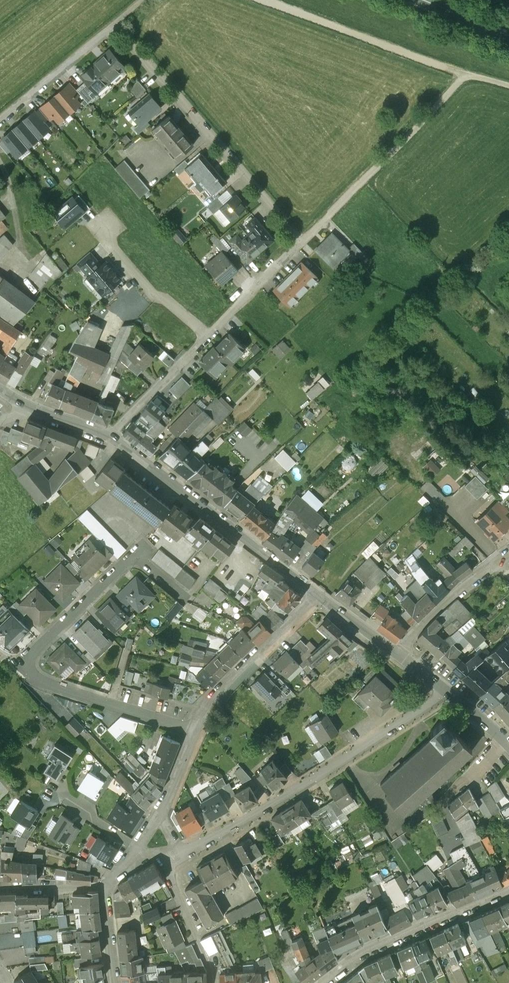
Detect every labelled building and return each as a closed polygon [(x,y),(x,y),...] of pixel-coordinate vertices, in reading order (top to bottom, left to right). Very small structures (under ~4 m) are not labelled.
[(93,65),(108,82),(125,67),(110,50),(93,65)] [(81,75),(86,81),(94,90),(96,92),(108,82),(93,65),(81,75)] [(138,80),(129,88),(137,97),(146,89),(138,80)] [(76,90),(80,94),(88,103),(93,99),(89,94),(94,90),(86,81),(76,90)] [(65,88),(75,98),(80,94),(76,90),(70,83),(66,87),(65,88)] [(55,96),(69,113),(80,104),(75,98),(65,88),(66,87),(65,87),(55,96)] [(150,95),(128,113),(129,114),(131,112),(134,117),(133,118),(139,125),(139,126),(146,120),(161,107),(150,95)] [(45,105),(54,116),(53,116),(59,122),(69,113),(55,96),(44,105),(45,105)] [(40,109),(48,118),(49,120),(53,116),(54,116),(45,105),(44,105),(40,109)] [(35,113),(43,122),(48,118),(40,109),(35,113)] [(24,121),(38,138),(49,129),(43,122),(35,113),(34,112),(24,121)] [(153,129),(178,158),(193,145),(168,116),(153,129)] [(149,124),(146,120),(139,126),(139,125),(134,129),(138,134),(149,124)] [(13,130),(27,147),(38,138),(24,121),(13,130)] [(3,140),(11,149),(17,156),(27,147),(13,130),(2,139),(3,140)] [(0,143),(0,146),(6,153),(11,149),(3,140),(0,143)] [(196,183),(197,182),(213,169),(201,155),(184,169),(196,183)] [(124,160),(115,168),(140,198),(149,190),(124,160)] [(197,182),(209,195),(209,196),(213,193),(223,185),(219,181),(222,179),(213,169),(197,182)] [(207,206),(217,197),(213,193),(209,196),(209,195),(203,201),(207,206)] [(74,198),(85,211),(89,207),(79,195),(74,198)] [(235,195),(220,208),(231,221),(246,208),(235,195)] [(54,213),(65,227),(85,211),(74,198),(73,197),(54,213)] [(212,212),(222,203),(217,197),(207,206),(212,212)] [(246,225),(250,230),(258,223),(254,218),(246,225)] [(247,236),(260,251),(273,240),(258,223),(250,230),(252,232),(247,236)] [(315,250),(333,268),(340,261),(339,260),(349,249),(332,233),(315,250)] [(13,245),(4,234),(0,238),(0,261),(13,245)] [(232,245),(229,242),(229,241),(224,235),(220,239),(227,247),(228,249),(232,245)] [(247,263),(260,251),(247,236),(241,241),(236,236),(229,241),(229,242),(232,245),(247,263)] [(227,247),(220,239),(218,237),(212,242),(221,252),(227,247)] [(353,243),(349,248),(358,257),(363,253),(353,243)] [(50,256),(62,272),(68,267),(59,257),(55,252),(50,256)] [(87,272),(90,276),(102,265),(90,252),(77,263),(85,273),(87,272)] [(53,279),(62,272),(50,256),(47,253),(29,276),(41,289),(51,277),(53,279)] [(223,254),(215,261),(214,259),(205,266),(221,284),(237,270),(223,254)] [(88,277),(103,294),(120,279),(115,273),(116,273),(111,267),(106,262),(102,265),(90,276),(88,277)] [(302,262),(288,276),(303,292),(317,278),(302,262)] [(288,276),(274,291),(289,306),(303,292),(288,276)] [(13,344),(21,331),(12,326),(35,302),(3,278),(0,282),(0,335),(13,344)] [(46,344),(40,354),(42,356),(44,353),(47,356),(52,348),(51,348),(67,323),(67,324),(68,323),(61,319),(45,344),(46,344)] [(75,340),(93,347),(101,329),(86,323),(75,340)] [(97,380),(106,384),(110,374),(133,324),(121,326),(109,354),(97,380)] [(229,333),(215,348),(229,361),(231,363),(239,354),(237,351),(242,346),(229,333)] [(89,377),(97,380),(109,354),(93,347),(75,340),(69,350),(78,354),(66,381),(77,386),(87,366),(93,369),(89,377)] [(283,340),(273,347),(278,355),(282,353),(280,349),(286,345),(283,340)] [(139,345),(129,356),(133,360),(142,369),(153,357),(139,345)] [(229,361),(215,348),(213,346),(198,361),(212,374),(217,368),(220,371),(229,361)] [(7,353),(9,350),(4,347),(0,352),(0,366),(7,353)] [(7,353),(14,357),(17,351),(11,347),(9,350),(7,353)] [(26,351),(15,369),(23,374),(34,356),(26,351)] [(0,366),(0,378),(7,383),(15,367),(8,363),(12,361),(14,357),(7,353),(0,366)] [(167,353),(160,360),(167,366),(174,359),(167,353)] [(142,369),(133,360),(127,367),(137,375),(142,369)] [(52,376),(60,379),(65,369),(62,368),(61,370),(57,369),(52,376)] [(106,384),(105,387),(112,390),(118,378),(110,374),(106,384)] [(312,399),(330,383),(323,375),(305,392),(312,399)] [(182,377),(169,389),(178,398),(190,385),(182,377)] [(45,400),(59,406),(65,389),(51,383),(45,400)] [(59,406),(74,411),(79,395),(65,389),(59,406)] [(98,402),(91,418),(107,424),(113,408),(102,403),(104,398),(103,395),(101,394),(98,402)] [(74,411),(91,418),(98,402),(79,395),(74,411)] [(203,410),(187,427),(190,429),(196,434),(223,406),(215,398),(203,410)] [(133,421),(123,433),(136,444),(142,435),(142,436),(155,422),(165,411),(151,400),(141,412),(142,413),(135,422),(133,421)] [(156,447),(163,452),(187,427),(203,410),(194,403),(174,425),(176,428),(156,447)] [(161,415),(155,422),(145,432),(154,439),(169,420),(168,418),(166,420),(161,415)] [(39,445),(46,427),(27,419),(22,433),(20,438),(39,445)] [(244,422),(237,429),(244,436),(251,428),(244,422)] [(40,446),(39,447),(45,454),(50,449),(51,450),(54,443),(72,450),(77,438),(46,427),(39,445),(40,446)] [(163,452),(159,456),(169,464),(186,446),(182,442),(189,434),(187,432),(190,429),(187,427),(163,452)] [(20,438),(22,433),(11,429),(9,434),(7,440),(18,444),(20,438)] [(9,434),(3,431),(0,441),(0,443),(5,445),(7,440),(9,434)] [(154,439),(145,432),(142,436),(136,444),(135,444),(150,455),(156,447),(151,443),(154,439)] [(215,447),(225,440),(222,436),(212,442),(215,447)] [(203,439),(174,467),(187,477),(204,462),(197,454),(202,449),(203,451),(209,447),(203,439)] [(99,447),(89,443),(85,454),(95,458),(99,447)] [(78,472),(87,465),(90,462),(75,445),(72,450),(67,459),(50,482),(44,474),(52,468),(47,462),(39,468),(34,462),(45,454),(39,447),(13,468),(40,503),(64,483),(78,472)] [(163,452),(156,447),(150,455),(156,459),(159,456),(163,452)] [(274,458),(287,471),(296,462),(282,449),(274,458)] [(435,450),(421,463),(433,476),(448,463),(435,450)] [(111,487),(124,471),(125,470),(110,458),(95,478),(110,489),(111,487)] [(204,462),(187,477),(224,506),(237,489),(231,485),(234,480),(215,465),(213,468),(204,462)] [(296,462),(287,471),(284,474),(296,486),(308,474),(296,462)] [(94,474),(87,465),(78,472),(85,481),(94,474)] [(158,523),(171,508),(124,471),(111,487),(125,498),(124,499),(157,525),(158,523)] [(466,484),(479,497),(488,489),(475,476),(466,484)] [(428,479),(418,489),(424,494),(418,500),(425,506),(431,500),(435,504),(444,496),(428,479)] [(237,489),(224,506),(240,518),(254,504),(264,494),(250,484),(242,493),(237,489)] [(327,522),(296,494),(287,505),(284,510),(291,516),(291,517),(308,533),(312,529),(317,533),(319,531),(314,527),(318,522),(323,526),(327,522)] [(494,505),(504,515),(508,510),(502,504),(499,501),(494,505)] [(185,530),(195,521),(173,504),(171,508),(158,523),(178,539),(183,532),(185,530)] [(254,504),(240,518),(265,539),(270,531),(275,523),(254,504)] [(477,522),(494,539),(508,524),(508,520),(504,515),(494,505),(477,522)] [(104,545),(113,553),(117,558),(126,548),(87,509),(78,518),(104,545)] [(275,523),(270,531),(265,539),(262,542),(270,549),(289,563),(298,551),(300,548),(299,547),(280,533),(291,517),(291,516),(284,510),(275,523)] [(200,546),(203,543),(215,529),(200,517),(195,521),(185,530),(183,532),(200,546)] [(212,552),(223,560),(235,545),(215,529),(203,543),(212,550),(210,553),(211,553),(212,552)] [(459,541),(463,545),(464,544),(469,548),(473,544),(465,536),(459,541)] [(299,547),(300,548),(298,551),(308,558),(317,546),(306,538),(299,547)] [(81,567),(89,575),(90,574),(107,557),(99,549),(91,541),(88,544),(86,542),(75,553),(76,555),(73,558),(81,567)] [(459,541),(448,552),(451,556),(463,545),(459,541)] [(99,549),(107,557),(108,558),(113,553),(104,545),(99,549)] [(159,549),(151,558),(175,577),(182,568),(159,549)] [(324,560),(314,552),(302,566),(313,574),(324,560)] [(415,575),(422,571),(423,570),(411,554),(405,560),(415,575)] [(353,573),(361,582),(378,566),(369,556),(353,573)] [(437,587),(444,594),(464,575),(455,570),(455,569),(443,557),(436,563),(437,564),(440,568),(448,576),(437,587)] [(260,571),(265,563),(259,559),(253,566),(260,571)] [(472,569),(466,560),(455,569),(455,570),(464,575),(472,569)] [(69,562),(64,567),(72,576),(78,570),(69,562)] [(277,601),(289,586),(283,581),(283,580),(283,576),(265,563),(260,571),(258,574),(265,578),(260,581),(256,578),(252,586),(250,589),(257,595),(263,588),(270,592),(269,594),(277,601)] [(61,564),(54,571),(56,574),(47,583),(62,599),(79,582),(72,576),(64,567),(61,564)] [(378,566),(361,582),(368,589),(384,573),(378,566)] [(81,567),(78,570),(86,579),(91,575),(90,574),(89,575),(81,567)] [(197,580),(182,568),(175,577),(189,589),(197,580)] [(427,592),(436,603),(444,594),(437,587),(429,578),(428,579),(422,571),(415,575),(427,591),(427,592)] [(127,586),(122,591),(130,600),(139,609),(153,595),(137,578),(127,587),(127,586)] [(212,598),(220,589),(221,587),(210,578),(201,589),(212,598)] [(347,579),(336,593),(349,603),(361,590),(347,579)] [(300,600),(300,595),(289,586),(277,601),(276,602),(288,611),(300,600)] [(36,589),(20,604),(27,611),(39,624),(45,618),(44,617),(54,607),(36,589)] [(227,595),(220,589),(212,598),(218,603),(227,595)] [(122,591),(121,590),(116,595),(126,604),(130,600),(122,591)] [(418,620),(436,603),(427,592),(415,603),(402,590),(395,596),(412,614),(418,620)] [(98,616),(101,616),(115,631),(129,617),(111,598),(96,612),(96,614),(98,616)] [(467,629),(476,621),(456,599),(447,607),(456,618),(457,617),(467,629)] [(12,605),(23,615),(27,611),(20,604),(17,601),(12,605)] [(182,608),(183,606),(177,601),(165,616),(171,621),(182,608)] [(183,606),(182,608),(200,622),(210,611),(187,601),(183,606)] [(1,625),(13,613),(8,609),(4,604),(0,608),(0,624),(1,625)] [(13,613),(19,620),(23,616),(23,615),(12,605),(8,609),(13,613)] [(261,605),(252,614),(260,620),(263,623),(269,615),(268,614),(261,605)] [(263,623),(271,631),(283,621),(272,610),(268,614),(269,615),(263,623)] [(10,649),(21,638),(20,637),(28,629),(19,620),(13,613),(1,625),(0,624),(0,639),(10,649)] [(412,626),(418,620),(412,614),(406,619),(412,626)] [(243,628),(247,632),(256,624),(249,615),(244,616),(237,622),(243,628)] [(378,627),(397,641),(406,631),(394,623),(395,621),(387,615),(378,627)] [(331,637),(317,650),(309,656),(312,660),(316,664),(331,650),(335,655),(352,640),(327,618),(319,627),(331,637)] [(434,632),(442,624),(436,618),(418,637),(439,657),(441,656),(450,645),(434,632)] [(88,620),(74,634),(93,654),(107,640),(88,620)] [(247,632),(256,641),(258,643),(271,631),(263,623),(260,620),(256,624),(247,632)] [(229,642),(242,655),(256,641),(247,632),(243,628),(229,642)] [(128,638),(125,649),(130,650),(133,639),(128,638)] [(292,648),(293,649),(301,657),(309,649),(306,645),(300,640),(292,648)] [(193,647),(199,649),(205,650),(207,644),(195,641),(193,647)] [(218,654),(230,666),(242,655),(229,642),(225,646),(224,645),(220,648),(222,650),(218,654)] [(65,643),(47,660),(60,673),(69,664),(76,671),(84,663),(79,657),(65,643)] [(309,649),(301,657),(307,664),(308,664),(312,660),(309,656),(317,650),(315,648),(314,649),(308,643),(306,645),(309,649)] [(453,643),(441,656),(448,663),(460,650),(453,643)] [(508,666),(508,660),(497,647),(487,656),(492,662),(501,673),(507,668),(508,666)] [(197,654),(197,655),(207,656),(209,654),(216,656),(205,666),(218,679),(230,666),(218,654),(205,650),(199,649),(197,654)] [(289,653),(299,663),(303,668),(307,664),(301,657),(293,649),(289,653)] [(273,663),(286,676),(287,676),(285,674),(291,668),(293,669),(299,663),(289,653),(286,650),(273,663)] [(79,657),(84,663),(87,665),(91,661),(83,652),(79,657)] [(192,656),(181,653),(179,660),(190,663),(192,656)] [(492,662),(487,656),(474,666),(474,667),(480,672),(492,662)] [(453,669),(462,677),(474,667),(474,666),(469,663),(467,666),(461,661),(453,669)] [(212,685),(218,679),(205,666),(196,675),(201,681),(206,685),(209,682),(212,685)] [(480,672),(474,667),(462,677),(480,694),(488,687),(487,686),(491,682),(480,672)] [(362,679),(367,684),(376,675),(379,672),(374,668),(362,679)] [(491,682),(487,686),(488,687),(480,694),(493,705),(506,693),(501,687),(508,679),(508,670),(507,668),(501,673),(491,682)] [(367,684),(358,693),(359,693),(353,699),(363,709),(369,703),(380,713),(390,704),(386,700),(394,693),(393,692),(399,685),(382,670),(376,676),(376,675),(367,684)] [(199,683),(201,681),(196,675),(192,672),(189,671),(187,679),(199,683)] [(275,683),(264,672),(252,684),(269,701),(281,689),(275,683)] [(280,678),(275,683),(281,689),(287,695),(292,690),(280,678)] [(145,691),(167,698),(170,687),(155,683),(155,684),(147,682),(145,691)] [(506,693),(493,705),(508,724),(508,695),(507,693),(506,693)] [(325,714),(310,724),(321,742),(337,732),(325,714)] [(138,722),(120,717),(108,729),(116,738),(124,729),(134,733),(138,722)] [(446,746),(458,735),(455,732),(456,731),(454,729),(453,730),(450,726),(450,725),(449,724),(448,724),(445,720),(444,718),(442,720),(438,723),(436,725),(433,729),(432,728),(430,730),(432,732),(432,731),(435,734),(446,746)] [(84,727),(75,719),(69,724),(78,733),(84,727)] [(435,734),(380,783),(387,790),(385,792),(391,799),(393,797),(399,804),(397,806),(403,813),(418,799),(420,801),(421,800),(420,798),(425,793),(427,795),(428,794),(426,792),(439,781),(440,783),(441,782),(440,780),(445,775),(447,777),(448,776),(447,774),(458,764),(460,765),(461,764),(460,763),(472,750),(458,735),(446,746),(435,734)] [(149,771),(153,772),(166,777),(180,743),(163,736),(149,771)] [(55,744),(47,757),(53,761),(51,764),(49,763),(44,771),(56,779),(62,771),(60,770),(62,767),(65,769),(73,756),(55,744)] [(325,746),(319,750),(325,760),(332,755),(325,746)] [(274,760),(260,771),(261,773),(258,776),(267,786),(270,784),(273,788),(287,776),(280,767),(274,760)] [(129,762),(125,766),(130,771),(134,768),(129,762)] [(280,767),(287,776),(293,772),(286,763),(280,767)] [(134,775),(137,773),(138,775),(145,769),(141,764),(132,773),(134,775)] [(93,798),(101,786),(104,781),(102,779),(90,772),(79,789),(93,798)] [(150,775),(162,786),(166,777),(153,772),(150,775)] [(243,782),(250,778),(245,772),(239,777),(243,782)] [(132,796),(144,808),(145,808),(153,799),(140,786),(136,791),(133,788),(132,786),(120,773),(115,778),(132,796)] [(104,781),(101,786),(106,789),(113,777),(108,774),(104,781)] [(140,786),(153,799),(163,788),(162,786),(150,775),(140,786)] [(217,789),(226,784),(222,777),(213,783),(217,789)] [(234,793),(236,792),(230,782),(226,784),(217,789),(217,791),(218,790),(224,800),(235,794),(234,793)] [(335,799),(339,806),(340,806),(353,798),(343,782),(330,790),(335,799)] [(234,793),(235,794),(243,809),(258,800),(255,794),(258,792),(255,787),(252,789),(249,784),(236,792),(234,793)] [(220,811),(227,807),(228,808),(224,800),(218,790),(217,791),(210,795),(207,788),(206,789),(199,794),(198,793),(197,794),(211,818),(221,812),(220,811)] [(479,806),(470,788),(459,796),(466,806),(471,804),(473,809),(479,806)] [(130,831),(144,808),(132,796),(125,807),(117,802),(108,817),(130,831)] [(454,816),(466,806),(459,796),(448,805),(454,816)] [(288,807),(299,823),(311,814),(308,810),(310,808),(307,804),(306,805),(302,798),(288,807)] [(339,806),(335,799),(328,803),(337,817),(344,812),(340,806),(339,806)] [(38,811),(21,800),(11,817),(19,822),(21,819),(28,824),(29,825),(31,823),(38,811)] [(485,803),(479,806),(484,816),(490,813),(485,803)] [(202,825),(190,805),(188,806),(189,807),(183,811),(183,809),(176,814),(188,834),(194,830),(194,831),(197,831),(201,828),(201,826),(202,825)] [(500,810),(504,817),(508,815),(508,806),(500,810)] [(300,830),(303,829),(299,823),(288,807),(272,817),(276,824),(274,825),(277,830),(279,828),(282,833),(296,824),(300,830)] [(329,810),(317,817),(324,828),(330,824),(327,820),(333,817),(329,810)] [(75,827),(70,824),(72,821),(62,815),(49,835),(59,841),(61,838),(66,841),(75,827)] [(435,833),(448,831),(446,821),(449,820),(448,815),(432,818),(435,833)] [(29,825),(28,824),(20,836),(27,839),(36,826),(31,823),(29,825)] [(80,830),(75,827),(66,841),(70,845),(80,830)] [(272,836),(278,846),(284,842),(278,832),(272,836)] [(25,840),(17,837),(15,847),(23,850),(25,840)] [(118,850),(97,837),(89,850),(92,852),(105,860),(109,863),(118,850)] [(250,837),(236,845),(245,861),(261,852),(255,841),(253,842),(250,837)] [(1,859),(11,861),(14,851),(2,851),(1,859)] [(105,860),(92,852),(86,861),(91,863),(101,867),(105,860)] [(204,879),(211,891),(239,877),(225,852),(198,867),(204,879)] [(16,862),(21,863),(22,863),(38,863),(38,865),(41,866),(42,855),(34,855),(33,859),(17,857),(16,862)] [(448,866),(456,881),(463,877),(459,869),(465,866),(461,857),(448,866)] [(0,879),(21,880),(21,863),(16,862),(11,861),(1,859),(0,879)] [(78,872),(85,874),(89,875),(91,863),(86,861),(79,859),(78,872)] [(38,863),(22,863),(23,880),(38,880),(38,865),(38,863)] [(128,879),(137,894),(150,886),(152,888),(164,881),(154,864),(128,879)] [(247,864),(241,867),(253,890),(259,887),(247,864)] [(451,883),(456,881),(448,866),(444,870),(451,883)] [(483,874),(477,876),(484,893),(502,885),(498,874),(496,871),(495,872),(492,866),(485,869),(483,874)] [(67,881),(91,883),(92,875),(85,875),(85,874),(78,872),(68,870),(67,881)] [(502,885),(508,882),(508,881),(505,871),(498,874),(502,885)] [(419,886),(422,884),(428,880),(422,873),(420,874),(421,876),(415,880),(415,881),(419,886)] [(466,885),(473,898),(484,893),(477,876),(465,882),(466,885)] [(139,899),(137,894),(128,879),(118,885),(127,900),(131,898),(134,902),(139,899)] [(205,925),(224,915),(211,891),(204,879),(186,889),(194,904),(197,910),(197,909),(205,925)] [(374,895),(381,892),(376,880),(368,884),(374,895)] [(414,889),(419,886),(415,881),(413,882),(412,880),(410,881),(414,889)] [(424,894),(432,910),(446,904),(438,888),(428,892),(422,884),(419,886),(424,894)] [(447,893),(455,905),(473,898),(466,885),(447,893)] [(420,915),(432,910),(424,894),(419,886),(414,889),(419,896),(412,899),(420,915)] [(88,895),(73,895),(73,907),(80,907),(81,913),(89,912),(98,911),(97,892),(88,892),(88,895)] [(0,895),(0,910),(10,909),(10,917),(10,921),(17,920),(16,914),(16,897),(16,895),(0,895)] [(16,897),(16,914),(22,913),(24,913),(23,907),(28,906),(28,896),(16,897)] [(49,896),(28,896),(28,906),(41,906),(41,908),(48,908),(49,896)] [(257,898),(237,910),(237,909),(225,915),(230,925),(263,909),(257,898)] [(118,902),(118,900),(113,901),(115,917),(121,917),(120,902),(118,902)] [(506,921),(508,920),(508,902),(498,906),(506,921)] [(353,917),(363,941),(388,930),(384,921),(378,906),(353,917)] [(507,922),(506,921),(498,906),(481,914),(489,931),(507,922)] [(145,924),(157,918),(160,917),(161,917),(157,908),(143,914),(145,924)] [(384,921),(388,930),(390,934),(410,923),(404,910),(384,921)] [(89,912),(81,913),(81,919),(76,919),(77,929),(83,930),(91,930),(98,929),(101,929),(98,911),(89,912)] [(484,932),(489,931),(481,914),(469,919),(477,935),(484,932)] [(328,934),(335,953),(363,941),(353,917),(326,929),(328,934)] [(23,919),(19,920),(21,932),(33,930),(32,918),(30,919),(23,919)] [(167,947),(183,939),(175,921),(160,928),(163,934),(160,935),(166,948),(167,947)] [(296,947),(306,944),(303,938),(305,937),(299,924),(288,929),(294,942),(296,947)] [(458,924),(444,930),(451,946),(454,952),(457,961),(464,958),(457,944),(465,940),(458,924)] [(91,930),(83,930),(83,933),(76,934),(76,935),(77,941),(81,941),(99,938),(98,929),(101,929),(98,929),(91,930)] [(288,945),(294,942),(288,929),(281,932),(288,945)] [(212,935),(226,967),(231,967),(233,971),(237,971),(229,953),(231,952),(221,930),(212,935)] [(430,936),(437,952),(451,946),(444,930),(430,936)] [(117,933),(118,945),(135,942),(134,931),(117,933)] [(493,938),(489,931),(484,932),(487,938),(485,939),(486,942),(486,941),(491,950),(497,947),(493,938)] [(77,941),(76,935),(71,936),(71,932),(62,934),(63,943),(65,942),(66,943),(77,941)] [(322,953),(330,967),(338,960),(335,953),(328,934),(317,939),(322,953)] [(493,938),(497,947),(504,944),(500,935),(493,938)] [(99,938),(81,941),(82,947),(79,947),(80,951),(82,951),(83,956),(101,953),(99,938)] [(421,969),(424,975),(426,979),(432,976),(425,958),(433,954),(425,938),(411,944),(421,969)] [(35,939),(23,940),(24,948),(36,947),(35,939)] [(174,952),(186,947),(183,939),(167,947),(169,952),(174,952)] [(118,945),(120,960),(138,957),(135,942),(118,945)] [(305,965),(312,960),(306,944),(296,947),(302,962),(299,965),(301,968),(305,965)] [(413,963),(417,971),(421,969),(411,944),(397,950),(403,967),(413,963)] [(198,972),(206,971),(203,962),(196,962),(188,946),(186,947),(174,952),(181,965),(188,962),(189,963),(195,963),(198,972)] [(457,961),(454,952),(448,955),(452,966),(456,964),(455,962),(457,961)] [(314,958),(323,971),(330,967),(322,953),(314,958)] [(387,982),(388,982),(391,981),(389,975),(398,971),(390,954),(377,959),(385,977),(384,977),(387,982)] [(30,969),(48,968),(47,955),(29,956),(30,969)] [(120,960),(122,975),(137,974),(144,973),(143,956),(138,957),(120,960)] [(79,967),(87,966),(86,958),(74,959),(76,968),(79,967)] [(309,972),(314,978),(323,971),(314,958),(312,960),(305,965),(310,972),(309,972)] [(378,982),(387,982),(384,977),(385,977),(377,959),(364,965),(372,982),(377,980),(378,982)] [(104,976),(102,964),(87,967),(87,966),(79,967),(81,977),(85,976),(87,982),(91,982),(104,976)] [(305,982),(308,982),(314,978),(309,972),(310,972),(305,965),(301,968),(297,971),(305,982)] [(372,982),(364,965),(358,969),(366,982),(371,982),(372,982)] [(157,967),(158,972),(159,982),(185,982),(185,973),(185,972),(166,974),(165,966),(157,967)] [(233,971),(231,967),(226,967),(219,968),(221,982),(237,982),(237,972),(237,971),(233,971)] [(348,978),(350,982),(366,982),(358,969),(354,972),(348,977),(348,978)] [(237,972),(237,982),(256,982),(260,982),(259,975),(255,975),(255,970),(237,972)] [(14,981),(16,982),(37,982),(38,982),(31,971),(14,981)] [(185,982),(207,982),(206,971),(198,972),(185,973),(185,982)] [(158,972),(150,973),(152,982),(159,982),(158,972)] [(122,975),(124,982),(139,982),(137,974),(122,975)]
